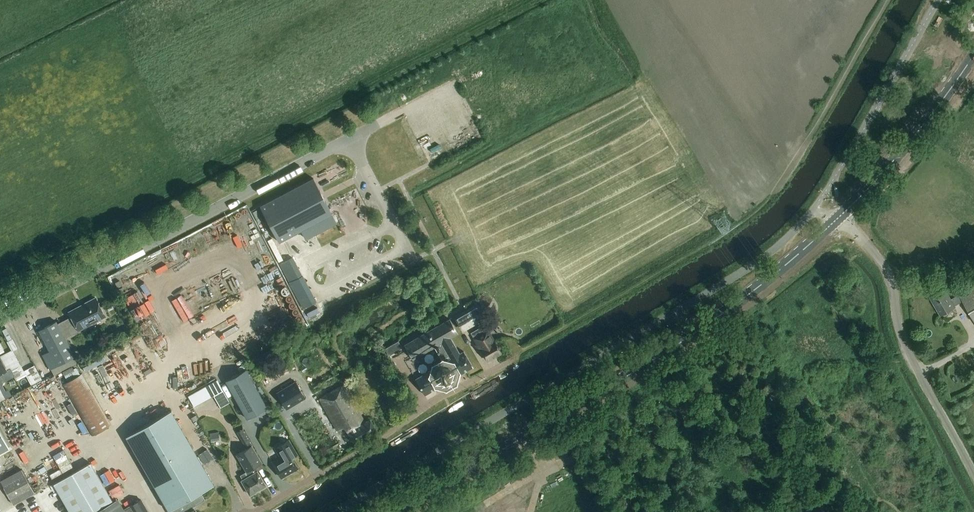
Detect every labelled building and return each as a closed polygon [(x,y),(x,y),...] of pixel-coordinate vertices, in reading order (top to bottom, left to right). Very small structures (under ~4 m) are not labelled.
[(314,177),(261,205),(280,242),(333,214),(314,177)] [(957,306),(956,305),(964,300),(973,318),(973,283),(958,292),(960,294),(951,299),(945,288),(931,297),(941,315),(957,306)] [(65,337),(105,316),(96,298),(69,311),(72,316),(58,323),(57,321),(40,330),(50,350),(43,354),(50,370),(75,357),(65,337)] [(479,303),(456,317),(463,329),(487,315),(479,303)] [(458,374),(473,365),(464,350),(460,352),(450,336),(458,332),(449,318),(404,344),(413,358),(434,345),(442,359),(450,354),(451,357),(416,378),(425,394),(441,384),(441,386),(459,375),(458,374)] [(474,338),(486,358),(500,350),(488,330),(485,331),(483,327),(472,333),(474,337),(474,338)] [(13,338),(8,340),(14,350),(18,348),(13,338)] [(399,340),(389,346),(393,353),(403,347),(399,340)] [(17,355),(4,362),(8,371),(12,369),(17,379),(27,374),(17,355)] [(75,357),(52,369),(54,374),(78,362),(75,357)] [(79,365),(67,369),(70,377),(82,373),(79,365)] [(247,368),(226,380),(247,419),(268,407),(247,368)] [(63,384),(93,435),(112,424),(83,373),(63,384)] [(191,392),(197,404),(218,395),(223,406),(233,401),(222,378),(191,392)] [(296,381),(277,392),(287,409),(306,397),(296,381)] [(356,443),(377,430),(370,418),(365,421),(344,384),(320,398),(338,429),(346,425),(356,443)] [(128,436),(169,509),(168,510),(169,511),(198,511),(194,506),(205,500),(201,492),(215,484),(173,411),(128,436)] [(246,427),(241,430),(249,446),(254,443),(246,427)] [(0,430),(0,453),(10,448),(0,430)] [(273,462),(282,477),(299,467),(293,457),(298,454),(289,439),(275,447),(281,457),(273,462)] [(252,445),(236,454),(246,471),(241,475),(244,479),(242,480),(250,494),(266,484),(258,470),(257,471),(255,466),(262,462),(252,445)] [(68,448),(58,453),(66,470),(77,465),(68,448)] [(54,483),(71,511),(91,511),(113,500),(91,462),(54,483)] [(35,492),(22,468),(1,480),(14,504),(35,492)] [(142,499),(124,509),(118,499),(95,511),(149,511),(142,499)]
